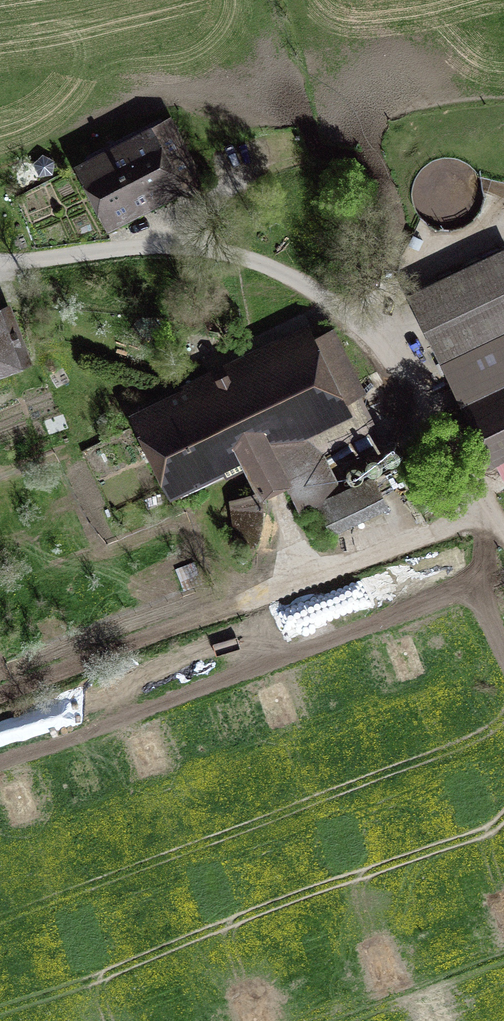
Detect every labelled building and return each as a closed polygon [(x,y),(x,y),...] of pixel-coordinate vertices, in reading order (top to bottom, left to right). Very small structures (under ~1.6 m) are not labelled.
[(87,154),(121,219),(194,181),(161,116),(87,154)] [(409,303),(437,365),(503,334),(503,260),(409,303)] [(35,372),(13,311),(0,316),(0,384),(35,372)] [(338,485),(319,440),(354,424),(361,392),(335,333),(127,422),(165,509),(242,477),(258,507),(287,492),(298,516),(327,503),(338,485)] [(437,365),(458,412),(478,455),(492,449),(503,444),(503,334),(437,365)] [(492,449),(503,476),(503,444),(492,449)] [(320,515),(335,544),(389,517),(374,488),(320,515)] [(299,629),(290,601),(243,617),(252,645),(299,629)]
